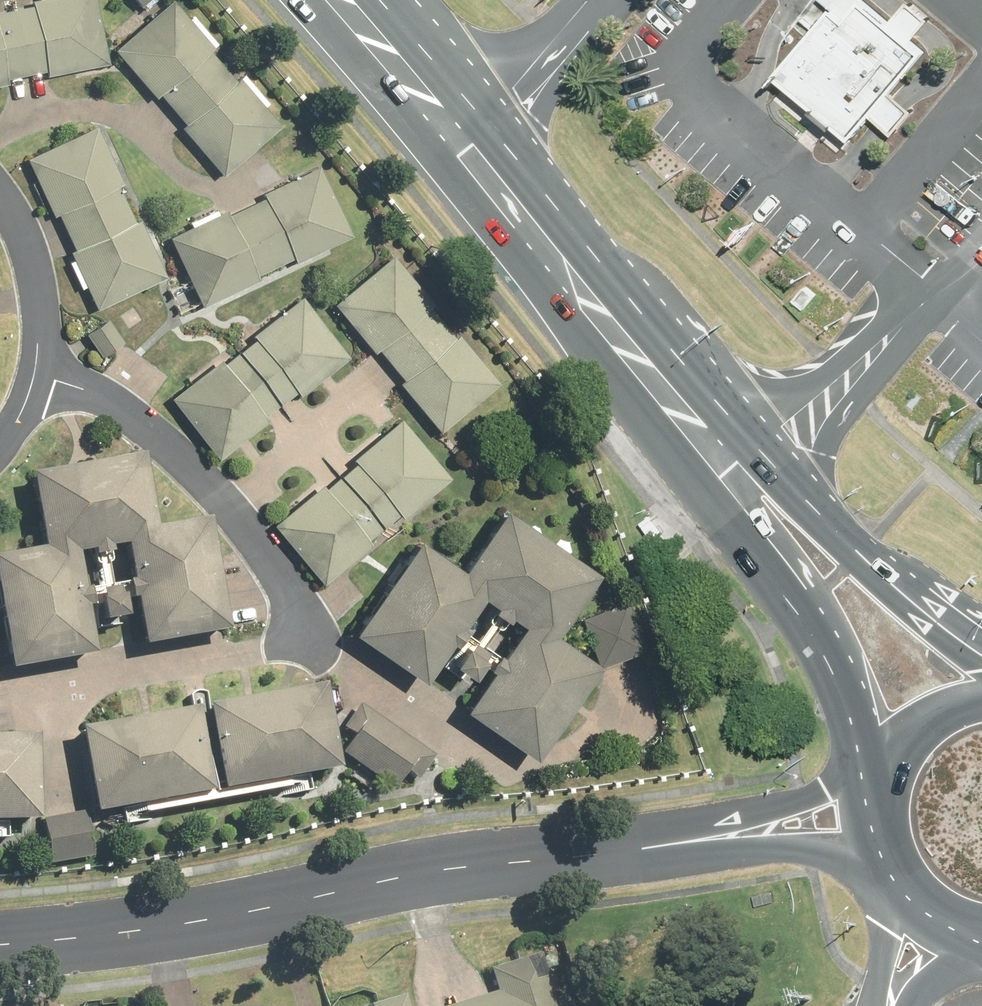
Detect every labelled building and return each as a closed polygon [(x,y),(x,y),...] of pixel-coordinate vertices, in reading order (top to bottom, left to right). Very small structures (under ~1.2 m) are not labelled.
[(0,11),(0,89),(104,70),(91,0),(58,0),(0,11)] [(776,78),(856,141),(874,117),(896,136),(917,111),(895,91),(929,53),(915,41),(932,19),(911,1),(893,22),(865,0),(824,0),(835,8),(776,78)] [(170,4),(111,55),(220,181),(280,130),(170,4)] [(93,132),(24,162),(90,312),(159,282),(93,132)] [(320,170),(165,239),(197,309),(351,239),(320,170)] [(393,254),(329,305),(435,436),(498,385),(393,254)] [(300,303),(168,400),(213,460),(345,364),(300,303)] [(125,342),(110,320),(88,335),(103,358),(125,342)] [(402,424),(275,525),(321,582),(448,481),(402,424)] [(1,680),(89,666),(73,566),(120,559),(136,658),(226,644),(208,529),(149,538),(137,464),(22,483),(34,559),(0,565),(0,673),(1,680)] [(413,540),(349,634),(423,684),(480,601),(519,627),(462,711),(537,762),(603,666),(555,632),(597,571),(500,505),(456,569),(413,540)] [(318,696),(194,717),(209,801),(333,780),(318,696)] [(435,757),(363,714),(337,758),(409,801),(435,757)] [(190,718),(69,739),(84,823),(204,802),(190,718)] [(0,745),(0,831),(32,830),(29,744),(0,745)] [(549,979),(531,984),(523,959),(483,972),(489,994),(449,1005),(558,1005),(549,979)] [(405,996),(373,1005),(408,1005),(405,996)]
